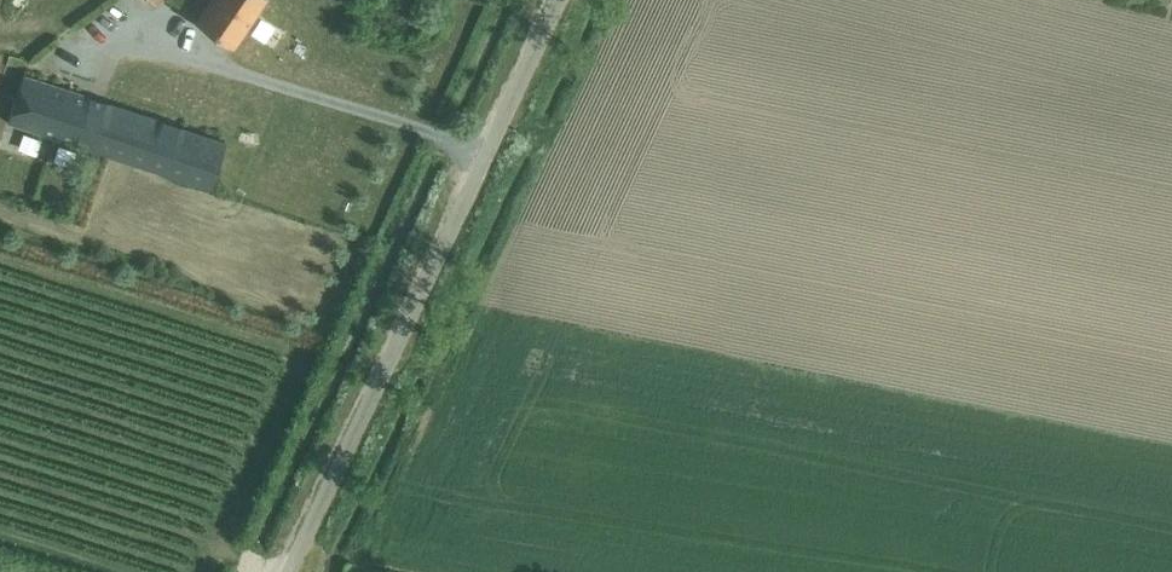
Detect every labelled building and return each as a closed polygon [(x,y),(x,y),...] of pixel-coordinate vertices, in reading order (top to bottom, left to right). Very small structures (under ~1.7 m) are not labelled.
[(196,21),(232,45),(261,0),(210,0),(196,21)] [(208,190),(225,141),(21,73),(5,123),(208,190)]
